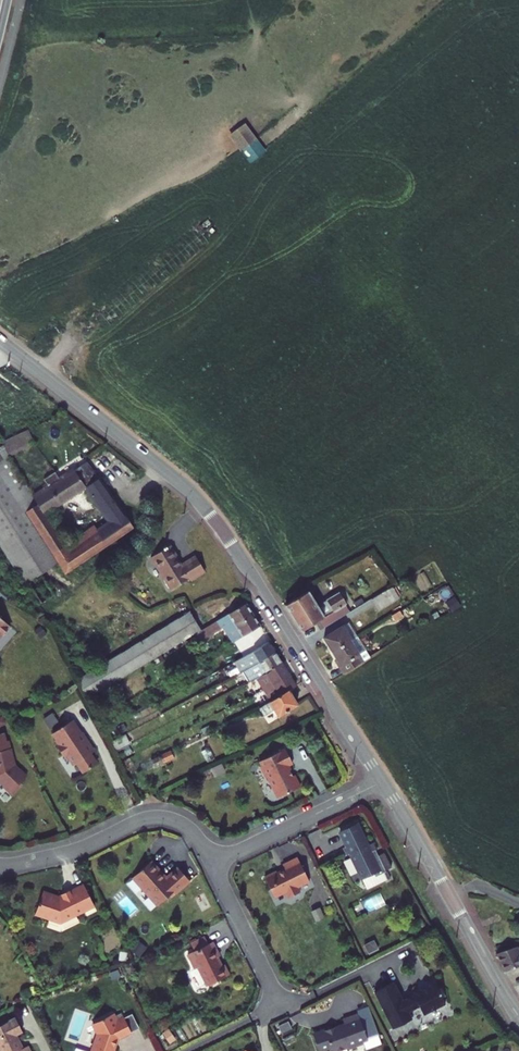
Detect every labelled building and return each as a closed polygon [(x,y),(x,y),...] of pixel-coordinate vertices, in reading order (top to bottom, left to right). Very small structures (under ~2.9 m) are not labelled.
[(248,121),(231,133),(251,162),(268,150),(248,121)] [(31,428),(5,440),(11,453),(37,441),(31,428)] [(0,454),(0,463),(25,503),(37,496),(8,449),(0,454)] [(31,581),(44,601),(58,593),(45,572),(62,561),(68,572),(137,526),(121,503),(107,512),(112,520),(100,528),(97,524),(70,543),(59,526),(64,522),(54,508),(89,486),(102,505),(116,496),(103,477),(100,479),(92,467),(91,468),(88,463),(63,479),(58,470),(47,477),(52,486),(37,496),(25,503),(0,463),(0,538),(28,582),(31,581)] [(107,512),(121,503),(116,496),(102,505),(107,512)] [(176,545),(157,556),(177,589),(196,578),(197,579),(211,571),(202,556),(186,566),(182,559),(184,558),(176,545)] [(400,587),(379,599),(383,606),(390,602),(392,606),(406,597),(400,587)] [(328,630),(344,620),(339,613),(361,600),(354,589),(347,594),(346,592),(324,606),(315,592),(293,606),(309,632),(324,623),(328,630)] [(390,602),(383,606),(385,610),(392,606),(390,602)] [(260,615),(253,603),(219,624),(225,634),(232,630),(234,633),(238,630),(237,629),(260,615)] [(196,611),(82,680),(93,699),(208,630),(196,611)] [(407,611),(399,616),(402,621),(410,616),(407,611)] [(3,637),(6,636),(15,625),(0,613),(0,641),(3,637)] [(250,636),(265,627),(267,626),(260,615),(237,629),(238,630),(234,633),(232,630),(225,634),(233,646),(250,636)] [(332,637),(340,651),(359,640),(365,636),(357,622),(332,637)] [(275,642),(265,627),(250,636),(259,651),(275,642)] [(378,657),(365,636),(359,640),(372,661),(378,657)] [(359,640),(340,651),(345,659),(343,660),(351,674),(372,661),(359,640)] [(275,642),(259,651),(240,662),(246,672),(248,671),(265,661),(281,652),(275,642)] [(288,664),(281,652),(265,661),(248,671),(255,682),(260,680),(273,673),(288,664)] [(280,684),(296,675),(288,664),(273,673),(260,680),(267,691),(280,684)] [(302,685),(296,675),(280,684),(267,691),(274,703),(294,691),(302,685)] [(294,691),(274,703),(265,707),(269,714),(280,708),(285,716),(303,705),(294,691)] [(72,724),(58,733),(63,740),(61,740),(65,746),(63,747),(69,756),(73,754),(78,762),(83,763),(89,772),(102,764),(96,754),(98,752),(99,749),(93,740),(92,741),(85,739),(86,734),(78,721),(72,724)] [(0,735),(0,778),(6,780),(11,784),(11,785),(20,793),(27,786),(27,782),(33,776),(26,769),(23,772),(22,771),(23,770),(23,767),(14,759),(14,758),(12,750),(15,749),(13,741),(11,733),(0,735)] [(129,734),(115,742),(120,752),(135,744),(129,734)] [(291,748),(265,761),(268,766),(267,768),(271,775),(273,776),(283,795),(285,796),(306,786),(300,774),(298,775),(293,765),(298,762),(291,748)] [(15,749),(12,750),(14,758),(14,759),(23,767),(23,770),(22,771),(23,772),(26,769),(33,776),(34,776),(27,768),(26,769),(23,765),(19,749),(17,749),(15,749)] [(27,782),(27,786),(20,793),(11,785),(11,784),(6,780),(0,778),(0,780),(2,779),(9,786),(10,786),(20,796),(30,786),(27,782)] [(360,820),(359,821),(371,845),(370,846),(371,850),(378,847),(380,847),(376,839),(371,842),(360,820)] [(359,821),(343,829),(350,843),(348,844),(345,845),(349,852),(347,853),(347,854),(353,851),(366,877),(377,871),(379,874),(387,869),(389,868),(378,847),(371,850),(370,846),(371,845),(359,821)] [(343,829),(341,829),(348,844),(350,843),(343,829)] [(313,879),(301,855),(286,862),(288,867),(281,871),(280,869),(268,875),(278,895),(288,890),(291,896),(304,890),(301,885),(300,883),(302,882),(303,884),(313,879)] [(155,858),(137,875),(146,885),(146,887),(151,893),(153,893),(161,903),(177,889),(179,890),(193,878),(182,866),(170,876),(164,870),(164,868),(155,858)] [(164,868),(164,870),(170,876),(182,866),(181,865),(170,874),(164,868)] [(377,871),(366,877),(371,887),(391,877),(387,869),(379,874),(377,871)] [(136,875),(146,887),(146,885),(137,875),(136,875)] [(194,879),(193,878),(179,890),(180,891),(194,879)] [(47,890),(40,913),(55,917),(55,916),(65,919),(67,913),(73,915),(98,903),(88,883),(75,889),(66,893),(63,895),(47,890)] [(153,893),(151,893),(160,904),(161,903),(153,893)] [(216,939),(191,952),(199,967),(201,965),(211,984),(212,983),(214,984),(219,981),(219,979),(233,973),(227,962),(225,963),(221,955),(223,954),(216,939)] [(377,939),(368,944),(371,952),(381,947),(377,939)] [(502,953),(510,970),(518,966),(518,947),(502,953)] [(396,980),(378,990),(396,1026),(414,1017),(411,1010),(421,1004),(426,1013),(448,1002),(444,995),(440,987),(437,980),(415,991),(416,993),(405,998),(396,980)] [(100,1031),(94,1050),(96,1050),(118,1050),(119,1048),(118,1047),(119,1045),(119,1044),(121,1036),(122,1036),(135,1030),(135,1029),(128,1015),(121,1018),(121,1017),(118,1010),(97,1021),(102,1030),(100,1031)] [(136,1011),(128,1015),(135,1029),(142,1025),(136,1011)] [(319,1030),(317,1033),(322,1049),(334,1045),(335,1049),(350,1044),(351,1042),(356,1045),(366,1041),(365,1039),(370,1037),(362,1012),(346,1017),(348,1022),(329,1029),(328,1027),(319,1030)] [(5,1050),(37,1050),(31,1041),(26,1043),(19,1030),(26,1027),(19,1014),(0,1024),(0,1042),(5,1050)] [(350,1044),(335,1049),(336,1050),(350,1045),(351,1047),(366,1042),(366,1041),(356,1045),(351,1042),(350,1044)]
